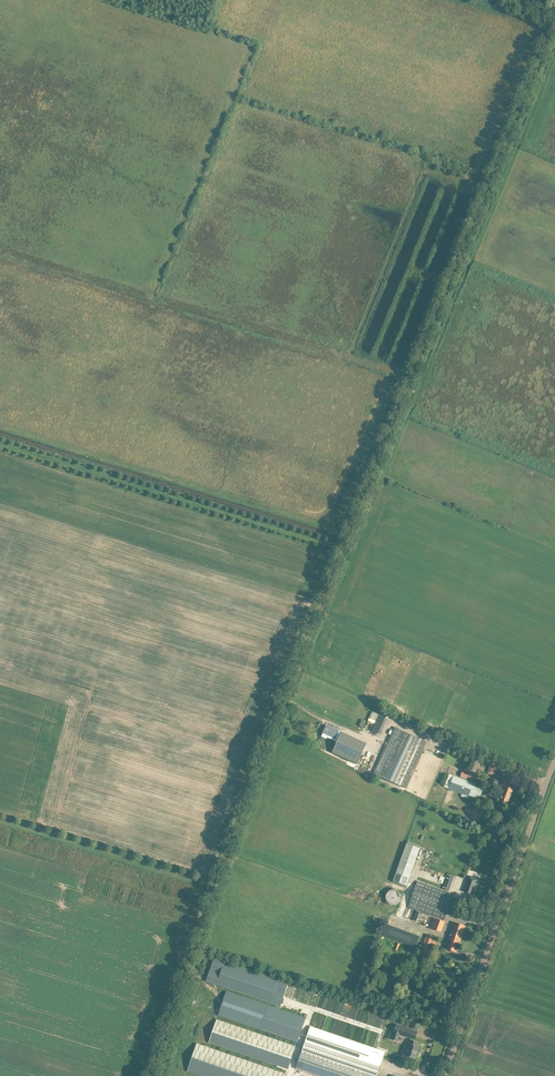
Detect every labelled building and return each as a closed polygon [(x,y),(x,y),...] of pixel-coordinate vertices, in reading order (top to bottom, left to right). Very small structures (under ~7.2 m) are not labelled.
[(323,733),(335,738),(339,731),(326,725),(322,732),(323,733)] [(374,773),(405,788),(424,746),(419,744),(422,739),(395,727),(374,773)] [(357,764),(367,743),(341,732),(332,752),(357,764)] [(323,741),(321,747),(329,750),(330,744),(323,741)] [(488,773),(494,775),(496,769),(490,766),(488,773)] [(461,796),(467,798),(468,796),(478,799),(482,790),(487,792),(489,788),(471,782),(454,775),(449,788),(462,793),(461,796)] [(513,789),(508,787),(505,786),(499,802),(507,805),(513,789)] [(475,820),(479,809),(474,807),(470,818),(475,820)] [(420,847),(406,842),(393,881),(407,885),(420,847)] [(479,878),(470,875),(464,891),(473,894),(479,878)] [(408,907),(439,918),(444,920),(453,894),(448,892),(443,890),(441,895),(416,885),(408,907)] [(388,901),(388,902),(389,903),(390,903),(391,904),(392,904),(393,904),(394,904),(395,904),(396,904),(397,903),(398,903),(398,902),(399,902),(399,901),(400,900),(400,899),(400,898),(401,897),(401,896),(400,895),(400,894),(399,893),(399,892),(398,892),(398,891),(397,891),(396,890),(395,890),(394,890),(393,890),(392,890),(391,890),(390,890),(389,891),(388,892),(387,893),(387,894),(386,895),(386,896),(386,897),(386,898),(387,899),(387,900),(387,901),(388,901)] [(434,929),(437,919),(433,917),(429,927),(434,929)] [(448,949),(451,950),(456,952),(465,926),(460,924),(455,922),(449,940),(451,940),(448,949)] [(416,947),(421,936),(405,930),(400,941),(416,947)] [(419,955),(428,958),(435,937),(427,934),(419,955)] [(280,1005),(288,983),(214,958),(206,980),(280,1005)] [(218,1014),(297,1041),(305,1018),(226,991),(218,1014)] [(208,1042),(288,1069),(296,1045),(216,1018),(208,1042)] [(418,1031),(397,1024),(392,1039),(398,1041),(400,1034),(415,1039),(418,1031)] [(304,1044),(374,1067),(380,1069),(385,1052),(310,1026),(304,1044)] [(406,1055),(415,1058),(418,1050),(416,1050),(419,1043),(413,1041),(410,1040),(407,1048),(408,1048),(407,1050),(406,1055)] [(197,1074),(203,1075),(285,1075),(286,1074),(196,1043),(187,1070),(197,1074)] [(319,1075),(377,1075),(378,1074),(302,1049),(295,1068),(319,1075)]
